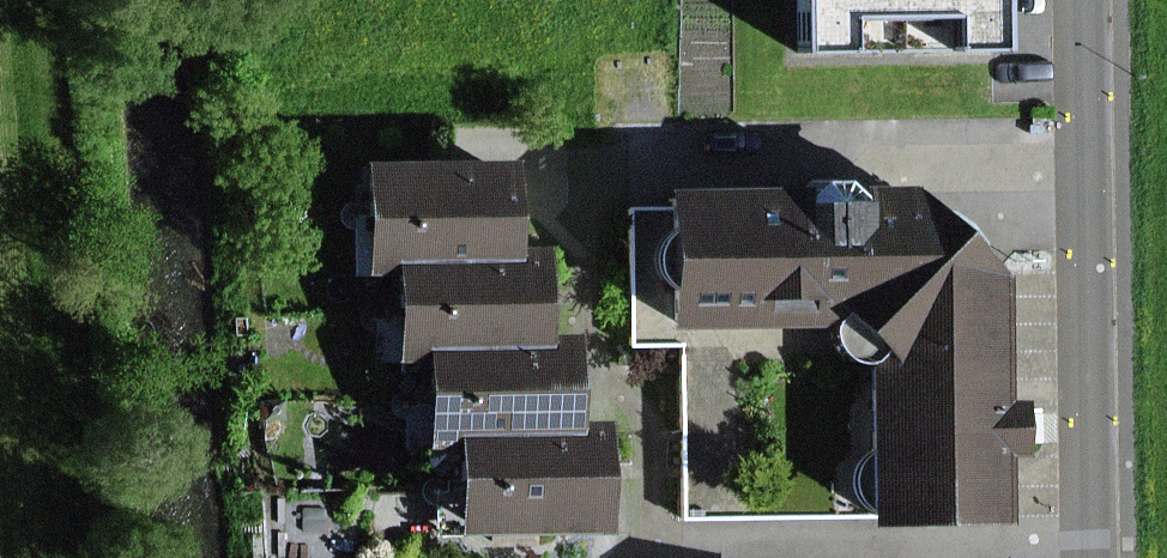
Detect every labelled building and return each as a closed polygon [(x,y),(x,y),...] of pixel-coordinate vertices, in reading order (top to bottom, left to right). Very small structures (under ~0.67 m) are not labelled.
[(797,47),(1006,52),(1007,0),(798,0),(797,47)] [(364,266),(392,265),(391,250),(518,245),(515,150),(360,156),(364,266)] [(846,323),(863,335),(995,335),(994,279),(995,278),(908,198),(908,183),(892,183),(887,178),(883,183),(660,185),(661,324),(846,323)] [(633,200),(634,309),(656,309),(655,200),(633,200)] [(395,358),(418,357),(417,336),(546,331),(542,244),(518,245),(391,250),(392,265),(395,358)] [(421,435),(452,434),(452,421),(575,416),(572,330),(546,331),(417,336),(418,357),(421,435)] [(995,518),(995,335),(863,335),(868,522),(995,518)] [(600,415),(575,416),(452,421),(452,434),(456,535),(605,529),(600,415)]
